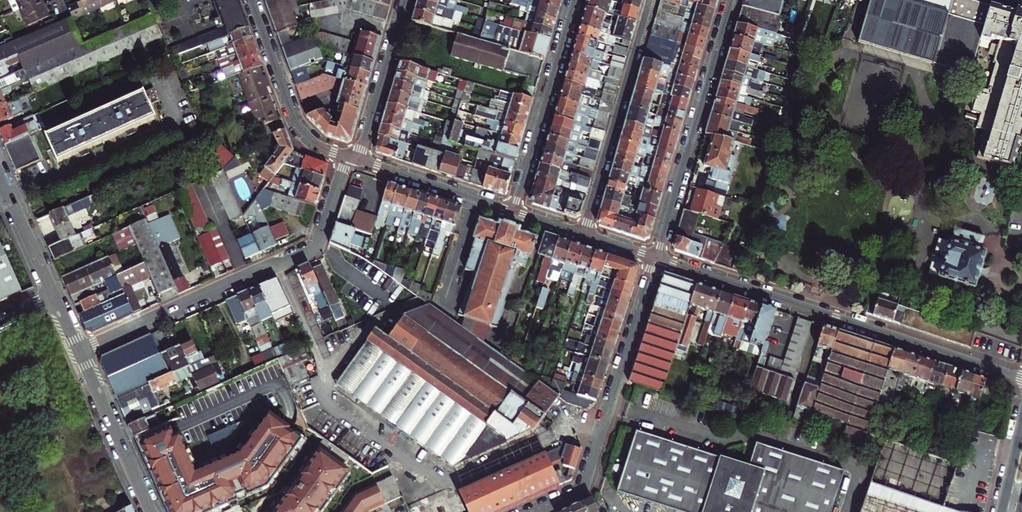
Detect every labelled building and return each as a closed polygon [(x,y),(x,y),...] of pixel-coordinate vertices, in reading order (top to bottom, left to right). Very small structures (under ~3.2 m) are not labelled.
[(38,0),(7,0),(12,11),(19,8),(38,0)] [(39,0),(38,0),(19,8),(27,27),(47,18),(39,0)] [(95,0),(75,0),(77,5),(82,14),(98,7),(95,0)] [(228,36),(229,35),(248,29),(238,0),(215,0),(228,36)] [(276,34),(286,31),(297,26),(297,30),(307,28),(305,22),(296,23),(287,0),(268,0),(265,1),(276,34)] [(310,4),(310,9),(311,18),(338,13),(338,11),(344,10),(345,8),(386,20),(390,7),(365,0),(334,0),(310,4)] [(414,10),(442,18),(444,11),(448,12),(447,15),(457,18),(459,12),(419,0),(417,0),(414,10)] [(459,12),(467,14),(469,9),(448,3),(448,0),(419,0),(459,12)] [(555,20),(558,10),(531,2),(523,0),(512,0),(511,2),(521,5),(519,10),(527,12),(555,20)] [(531,2),(558,10),(560,3),(549,0),(531,0),(531,2)] [(612,10),(614,2),(608,0),(587,0),(585,8),(605,14),(607,14),(610,15),(612,10)] [(614,2),(623,5),(640,10),(642,1),(643,0),(615,0),(614,2)] [(661,0),(660,0),(660,2),(657,11),(668,14),(675,16),(679,5),(661,0)] [(697,4),(715,9),(718,0),(689,0),(689,2),(692,2),(697,4)] [(742,7),(780,17),(784,2),(777,0),(744,0),(742,7)] [(857,41),(970,75),(980,40),(990,7),(968,0),(870,0),(857,41)] [(495,3),(490,1),(487,9),(487,11),(493,12),(495,3)] [(715,9),(697,4),(693,15),(712,20),(715,9)] [(619,18),(636,23),(639,13),(640,10),(623,5),(621,13),(612,10),(610,15),(619,18)] [(485,19),(487,11),(487,9),(480,7),(477,17),(485,19)] [(780,17),(742,7),(737,24),(775,35),(780,17)] [(990,7),(980,40),(990,43),(991,39),(999,41),(993,63),(995,64),(987,90),(979,88),(977,91),(974,95),(973,99),(972,103),(971,108),(971,110),(972,112),(980,114),(976,128),(991,133),(989,139),(988,141),(982,139),(977,157),(1012,168),(1020,142),(1021,143),(1021,12),(1017,10),(1016,14),(990,7)] [(604,20),(605,14),(585,8),(582,17),(603,23),(607,24),(608,21),(604,20)] [(411,21),(439,29),(442,21),(445,22),(446,19),(442,18),(414,10),(411,21)] [(155,11),(151,12),(152,15),(159,28),(163,27),(155,11)] [(493,12),(487,11),(485,19),(484,20),(493,23),(496,13),(493,12)] [(666,21),(668,14),(657,11),(657,13),(655,18),(666,21)] [(552,29),(555,20),(527,12),(524,21),(533,24),(552,29)] [(159,28),(152,15),(136,22),(127,26),(109,34),(83,45),(24,70),(6,78),(0,81),(0,107),(5,105),(1,97),(12,92),(11,88),(22,83),(23,86),(32,82),(36,91),(148,42),(162,36),(159,28)] [(712,20),(693,15),(691,25),(709,30),(712,20)] [(580,26),(600,32),(603,23),(582,17),(580,26)] [(7,46),(0,49),(0,81),(6,78),(2,69),(20,61),(24,70),(83,45),(71,18),(59,24),(13,43),(7,46)] [(635,26),(636,23),(619,18),(616,27),(633,32),(635,26)] [(664,28),(666,21),(655,18),(655,20),(653,25),(664,28)] [(513,24),(512,28),(530,33),(533,24),(524,21),(515,19),(513,24)] [(484,20),(478,40),(544,59),(550,39),(530,33),(512,28),(504,26),(493,23),(484,20)] [(680,33),(688,35),(706,40),(709,30),(691,25),(686,23),(686,22),(683,21),(682,25),(680,33)] [(530,33),(550,39),(552,29),(533,24),(530,33)] [(788,39),(775,35),(737,24),(733,37),(762,45),(772,48),(774,42),(786,46),(788,39)] [(650,35),(677,43),(677,42),(678,39),(680,33),(664,28),(653,25),(653,28),(650,35)] [(605,33),(600,32),(580,26),(577,35),(609,44),(612,45),(614,36),(613,36),(605,33)] [(633,32),(616,27),(613,36),(614,36),(631,41),(633,35),(633,32)] [(381,34),(360,28),(352,56),(374,62),(381,34)] [(227,46),(252,38),(248,29),(229,35),(232,42),(227,44),(227,46)] [(291,72),(305,67),(323,61),(320,53),(317,46),(314,38),(291,45),(286,31),(276,34),(291,72)] [(346,54),(350,40),(328,34),(323,33),(313,34),(314,38),(317,46),(346,54)] [(609,44),(577,35),(574,45),(601,53),(603,53),(605,46),(608,47),(609,44)] [(648,45),(643,59),(664,65),(670,67),(671,63),(673,56),(674,53),(677,43),(650,35),(648,45)] [(685,45),(703,50),(706,40),(688,35),(685,45)] [(730,49),(758,57),(773,62),(774,58),(759,54),(762,45),(733,37),(730,49)] [(255,47),(252,38),(227,46),(229,52),(219,55),(221,60),(230,56),(255,47)] [(508,92),(533,99),(544,59),(478,40),(473,61),(476,62),(474,66),(480,68),(481,64),(527,77),(524,89),(510,85),(508,92)] [(599,61),(601,53),(574,45),(572,53),(599,61)] [(613,45),(611,52),(626,56),(629,49),(613,45)] [(685,45),(682,55),(700,60),(703,50),(685,45)] [(229,52),(227,46),(222,48),(219,49),(217,50),(219,55),(229,52)] [(342,60),(341,66),(370,74),(374,62),(352,56),(346,54),(317,46),(320,53),(342,60)] [(234,65),(259,57),(255,47),(230,56),(234,65)] [(756,62),(758,57),(730,49),(726,61),(768,73),(770,68),(756,64),(753,63),(753,61),(756,62)] [(596,70),(599,61),(572,53),(569,62),(596,70)] [(599,61),(610,64),(623,68),(625,60),(603,53),(601,53),(599,61)] [(679,65),(697,70),(700,60),(682,55),(679,65)] [(262,66),(259,57),(234,65),(229,67),(228,67),(231,76),(238,74),(258,67),(262,66)] [(664,65),(643,59),(643,62),(641,69),(661,75),(664,65)] [(768,73),(726,61),(724,71),(744,77),(755,80),(756,76),(768,79),(770,74),(768,73)] [(340,80),(348,82),(366,88),(370,74),(341,66),(326,62),(324,70),(341,75),(340,80)] [(426,80),(429,70),(399,62),(397,71),(426,80)] [(598,81),(601,72),(596,70),(569,62),(566,72),(598,81)] [(619,80),(623,68),(610,64),(607,77),(619,80)] [(679,65),(676,75),(694,80),(697,70),(679,65)] [(270,86),(267,79),(264,80),(262,77),(258,67),(238,74),(249,103),(269,96),(266,88),(270,86)] [(291,72),(295,85),(309,79),(305,67),(291,72)] [(638,79),(658,85),(661,75),(641,69),(640,72),(638,79)] [(426,80),(442,84),(444,74),(429,70),(426,80)] [(397,71),(394,81),(424,90),(426,80),(397,71)] [(724,71),(721,80),(760,92),(761,86),(743,81),(744,77),(724,71)] [(598,81),(566,72),(564,80),(593,89),(595,90),(598,81)] [(295,85),(300,99),(332,87),(329,77),(323,75),(309,79),(295,85)] [(673,85),(692,91),(694,80),(676,75),(673,85)] [(329,77),(332,87),(345,90),(348,82),(340,80),(329,77)] [(607,77),(605,83),(618,87),(619,80),(607,77)] [(664,86),(658,85),(638,79),(637,82),(635,88),(662,95),(663,93),(664,86)] [(591,95),(593,89),(564,80),(561,89),(590,98),(592,98),(593,96),(591,95)] [(760,92),(721,80),(718,89),(744,97),(745,91),(748,92),(747,94),(761,98),(763,92),(760,92)] [(391,91),(411,97),(412,93),(420,95),(421,92),(423,93),(424,90),(394,81),(391,91)] [(348,82),(345,90),(341,105),(345,107),(360,111),(366,88),(348,82)] [(618,87),(605,83),(602,92),(615,95),(618,87)] [(689,100),(692,91),(673,85),(671,95),(689,100)] [(88,152),(85,147),(124,131),(126,136),(134,132),(132,127),(154,118),(148,104),(157,100),(152,88),(44,136),(55,161),(72,154),(77,152),(79,156),(88,152)] [(634,92),(632,98),(653,104),(659,105),(659,104),(662,95),(635,88),(634,92)] [(590,98),(561,89),(559,98),(585,106),(587,101),(589,101),(590,98)] [(747,97),(744,97),(718,89),(716,97),(747,106),(747,103),(745,103),(747,97)] [(498,100),(502,101),(530,109),(533,99),(508,92),(500,90),(498,100)] [(391,91),(388,103),(407,109),(411,97),(391,91)] [(599,101),(601,101),(612,105),(615,95),(602,92),(599,101)] [(689,100),(671,95),(665,94),(662,105),(669,107),(685,112),(689,100)] [(269,96),(249,103),(258,128),(278,120),(269,96)] [(421,99),(411,97),(407,109),(415,111),(417,112),(421,99)] [(747,106),(716,97),(714,106),(734,112),(735,108),(743,110),(742,112),(759,116),(761,110),(747,106)] [(598,110),(585,106),(559,98),(556,107),(596,119),(598,110)] [(653,104),(632,98),(632,101),(630,108),(649,113),(653,104)] [(455,99),(452,108),(458,110),(461,101),(455,99)] [(5,105),(0,107),(0,123),(5,121),(19,115),(13,101),(5,105)] [(499,110),(527,118),(530,109),(502,101),(499,110)] [(598,110),(610,113),(612,105),(601,101),(598,110)] [(388,103),(385,113),(415,122),(415,119),(413,119),(415,111),(407,109),(388,103)] [(497,115),(496,120),(524,128),(527,118),(499,110),(478,105),(476,109),(497,115)] [(325,135),(335,138),(342,114),(330,110),(331,106),(307,117),(325,135)] [(731,120),(734,112),(714,106),(711,115),(731,120)] [(781,116),(784,108),(777,106),(776,111),(773,111),(772,114),(781,116)] [(343,110),(342,114),(335,138),(346,142),(351,140),(360,111),(345,107),(343,110)] [(596,119),(556,107),(553,116),(593,128),(596,119)] [(659,115),(666,117),(682,122),(685,112),(669,107),(668,111),(661,109),(661,108),(658,107),(657,111),(660,111),(659,115)] [(649,113),(630,108),(628,112),(626,121),(644,126),(649,128),(652,129),(653,125),(653,124),(647,122),(649,113)] [(598,110),(596,119),(607,122),(610,113),(598,110)] [(385,113),(381,125),(409,133),(411,125),(413,125),(415,122),(385,113)] [(708,124),(734,131),(735,125),(739,126),(739,128),(751,131),(753,127),(739,123),(736,122),(731,120),(711,115),(708,124)] [(0,130),(0,140),(2,145),(27,134),(38,129),(32,116),(7,127),(0,130)] [(605,132),(593,128),(553,116),(551,126),(602,142),(605,132)] [(682,122),(666,117),(663,128),(679,133),(682,122)] [(607,122),(596,119),(593,128),(605,132),(607,122)] [(447,120),(444,130),(444,131),(452,132),(455,123),(447,120)] [(455,120),(455,123),(452,132),(449,141),(453,142),(457,143),(463,123),(455,120)] [(493,131),(521,139),(524,128),(496,120),(493,131)] [(625,125),(623,131),(641,136),(644,126),(626,121),(625,125)] [(737,132),(734,131),(708,124),(705,134),(734,142),(744,145),(750,146),(751,142),(748,141),(748,140),(736,137),(737,132)] [(378,135),(406,143),(409,133),(381,125),(378,135)] [(602,142),(551,126),(548,135),(587,148),(599,151),(602,142)] [(476,149),(481,150),(505,157),(515,160),(521,139),(493,131),(477,127),(475,134),(485,137),(484,142),(467,137),(464,145),(476,149)] [(652,136),(660,138),(676,143),(679,133),(663,128),(661,135),(653,132),(652,136)] [(294,151),(285,129),(273,133),(277,147),(277,146),(276,147),(275,147),(274,148),(274,149),(274,150),(274,151),(274,152),(275,153),(276,153),(260,175),(270,183),(274,177),(284,165),(294,151)] [(449,153),(453,142),(449,141),(452,132),(444,131),(441,142),(438,152),(445,154),(439,172),(463,180),(467,166),(459,164),(461,157),(449,153)] [(641,136),(623,131),(622,134),(620,141),(639,146),(646,148),(648,145),(648,142),(649,138),(641,136)] [(38,160),(27,134),(2,145),(14,171),(38,160)] [(705,134),(705,137),(711,139),(703,167),(710,169),(705,192),(724,197),(732,170),(736,169),(737,164),(735,161),(736,158),(730,156),(734,142),(705,134)] [(412,164),(418,146),(406,143),(378,135),(375,148),(377,152),(412,164)] [(586,152),(587,148),(548,135),(545,145),(579,156),(581,151),(586,152)] [(657,148),(674,153),(676,143),(660,138),(657,148)] [(636,155),(639,146),(620,141),(619,144),(617,150),(636,155)] [(563,161),(593,171),(596,161),(584,158),(579,156),(545,145),(542,154),(563,161)] [(445,154),(438,152),(418,146),(412,164),(439,172),(445,154)] [(596,161),(599,151),(587,148),(586,152),(584,158),(596,161)] [(670,164),(674,153),(657,148),(656,154),(646,151),(645,154),(644,156),(648,157),(670,164)] [(481,150),(480,157),(483,158),(483,159),(491,161),(483,186),(494,190),(505,157),(481,150)] [(636,155),(617,150),(617,153),(615,160),(641,167),(641,166),(642,162),(644,158),(641,157),(636,155)] [(284,165),(297,169),(324,177),(328,164),(294,151),(284,165)] [(542,154),(540,164),(560,170),(563,161),(542,154)] [(515,160),(505,157),(494,190),(506,194),(511,174),(506,173),(509,164),(514,165),(515,160)] [(642,162),(641,166),(667,174),(670,164),(648,157),(646,163),(642,162)] [(612,169),(639,176),(641,167),(615,160),(614,162),(612,169)] [(560,170),(570,173),(591,180),(593,171),(563,161),(560,170)] [(560,170),(540,164),(537,172),(557,179),(560,170)] [(641,166),(641,167),(639,176),(638,177),(648,180),(665,185),(667,174),(641,166)] [(486,171),(474,168),(469,182),(481,186),(486,171)] [(324,177),(297,169),(293,183),(320,192),(324,177)] [(611,174),(609,180),(635,187),(638,177),(639,176),(612,169),(611,174)] [(570,173),(560,170),(557,179),(561,180),(563,181),(570,183),(572,177),(569,176),(570,173)] [(215,187),(218,194),(220,200),(223,206),(226,212),(228,219),(241,213),(238,208),(235,201),(232,195),(230,189),(227,183),(224,177),(223,175),(221,171),(210,176),(212,182),(215,187)] [(555,187),(557,179),(537,172),(535,180),(555,187)] [(570,183),(588,189),(591,180),(570,173),(569,176),(572,177),(570,183)] [(555,187),(535,180),(533,187),(553,194),(555,187)] [(606,190),(624,195),(632,198),(635,187),(609,180),(608,184),(606,190)] [(662,195),(665,185),(648,180),(645,190),(662,195)] [(561,188),(568,191),(570,183),(563,181),(562,183),(561,188)] [(315,206),(320,192),(293,183),(288,197),(293,199),(299,201),(306,203),(315,206)] [(570,183),(568,191),(586,197),(588,189),(570,183)] [(181,196),(193,191),(191,184),(178,190),(181,196)] [(380,210),(389,213),(397,187),(389,184),(380,210)] [(351,187),(347,197),(359,201),(363,191),(351,187)] [(397,187),(389,213),(386,222),(384,227),(392,229),(395,220),(401,222),(403,216),(411,191),(397,187)] [(553,196),(553,194),(533,187),(529,198),(533,203),(564,214),(568,202),(555,197),(553,196)] [(556,195),(566,198),(568,191),(561,188),(560,191),(558,190),(558,188),(555,187),(553,194),(556,195)] [(662,195),(645,190),(639,189),(636,201),(658,208),(662,195)] [(697,189),(691,211),(699,214),(718,219),(724,197),(705,192),(697,189)] [(270,206),(274,193),(265,190),(258,198),(263,210),(270,206)] [(622,205),(624,195),(606,190),(605,195),(603,200),(622,205)] [(184,203),(196,198),(193,191),(181,196),(184,203)] [(403,216),(412,219),(421,194),(411,191),(403,216)] [(586,197),(568,191),(566,198),(569,199),(584,204),(586,197)] [(276,208),(280,195),(274,193),(270,206),(276,208)] [(416,240),(430,197),(421,194),(412,219),(410,225),(407,237),(416,240)] [(282,210),(287,197),(280,195),(276,208),(282,210)] [(288,212),(293,199),(288,197),(287,197),(282,210),(288,212)] [(351,228),(356,213),(360,201),(359,201),(347,197),(346,197),(337,224),(351,228)] [(420,238),(427,241),(439,201),(430,197),(416,240),(416,242),(419,243),(420,238)] [(187,209),(199,204),(196,198),(184,203),(187,209)] [(278,245),(276,240),(273,234),(270,228),(263,210),(258,198),(254,204),(248,211),(271,248),(278,245)] [(299,201),(293,199),(288,212),(295,214),(299,201)] [(581,215),(584,204),(569,199),(568,202),(564,214),(575,217),(581,215)] [(60,241),(75,235),(67,216),(85,208),(81,200),(48,215),(60,241)] [(622,205),(603,200),(602,206),(600,211),(615,216),(616,214),(619,214),(620,211),(623,212),(623,211),(625,212),(626,211),(628,211),(630,206),(626,206),(626,207),(622,205)] [(628,212),(632,214),(655,220),(658,208),(636,201),(632,200),(630,206),(628,211),(628,212)] [(306,203),(299,201),(295,214),(301,217),(306,203)] [(439,201),(427,241),(436,244),(449,204),(439,201)] [(202,210),(199,204),(187,209),(189,215),(202,210)] [(449,204),(436,244),(432,255),(439,257),(444,241),(443,241),(446,232),(452,234),(461,208),(449,204)] [(148,216),(155,213),(152,205),(144,209),(148,216)] [(140,207),(134,209),(139,220),(145,218),(142,212),(140,207)] [(192,221),(204,216),(202,210),(189,215),(192,221)] [(380,210),(377,219),(386,222),(389,213),(380,210)] [(691,242),(693,234),(699,214),(691,211),(684,210),(676,237),(691,242)] [(250,234),(258,253),(262,251),(266,251),(269,250),(271,248),(248,211),(242,217),(250,234)] [(615,216),(600,211),(597,221),(600,225),(612,230),(617,217),(615,216)] [(377,221),(356,213),(351,228),(361,232),(372,235),(377,221)] [(655,220),(632,214),(631,217),(630,221),(638,223),(637,226),(651,231),(655,220)] [(169,215),(148,225),(154,237),(175,286),(179,294),(190,289),(186,280),(182,276),(177,263),(174,257),(168,244),(175,240),(179,239),(180,238),(169,215)] [(207,223),(204,216),(192,221),(195,229),(207,223)] [(626,220),(621,218),(617,217),(612,230),(630,235),(632,227),(627,225),(628,220),(626,220)] [(145,219),(127,227),(117,231),(115,239),(120,252),(135,245),(154,237),(148,225),(145,219)] [(489,326),(497,329),(518,266),(526,269),(530,258),(532,259),(538,239),(520,233),(521,229),(517,228),(505,224),(500,222),(499,226),(479,220),(472,240),(475,240),(465,271),(473,273),(468,290),(466,290),(465,291),(465,293),(458,316),(466,319),(489,326)] [(638,223),(630,221),(628,220),(627,225),(632,227),(651,232),(651,231),(637,226),(638,223)] [(270,228),(273,234),(286,228),(283,222),(270,228)] [(196,236),(210,230),(207,223),(195,229),(193,230),(196,236)] [(333,234),(357,242),(361,232),(351,228),(337,224),(333,234)] [(93,227),(75,235),(60,241),(48,247),(54,260),(84,247),(80,238),(96,231),(94,227),(93,227)] [(650,238),(651,232),(632,227),(630,235),(644,240),(650,238)] [(286,228),(273,234),(276,240),(289,235),(286,228)] [(928,275),(940,278),(939,281),(944,283),(945,280),(975,289),(982,265),(986,253),(981,252),(985,239),(955,229),(950,242),(938,239),(935,251),(934,250),(932,250),(931,251),(929,252),(928,253),(927,255),(927,256),(927,258),(928,260),(929,262),(931,262),(928,275)] [(212,269),(225,264),(221,255),(225,253),(215,231),(211,233),(210,230),(196,236),(197,238),(198,238),(212,269)] [(237,241),(245,259),(258,253),(250,234),(237,241)] [(333,234),(330,243),(336,245),(353,253),(357,242),(333,234)] [(724,244),(693,234),(691,242),(676,237),(673,246),(675,251),(714,263),(724,244)] [(544,284),(546,279),(559,240),(546,235),(539,255),(545,257),(537,282),(544,284)] [(175,286),(154,237),(135,245),(143,263),(149,276),(157,294),(175,286)] [(559,240),(546,279),(551,281),(554,272),(561,274),(562,272),(571,244),(559,240)] [(739,249),(732,269),(739,271),(748,245),(741,242),(739,249)] [(583,248),(571,244),(562,272),(575,276),(583,248)] [(714,263),(732,269),(739,249),(724,244),(714,263)] [(583,248),(575,276),(571,287),(577,289),(581,275),(587,277),(596,252),(583,248)] [(19,295),(0,252),(0,304),(19,295)] [(116,276),(128,270),(120,252),(61,277),(70,296),(91,286),(103,281),(116,276)] [(601,276),(608,256),(596,252),(587,277),(586,280),(593,282),(590,293),(595,295),(598,285),(601,276)] [(225,264),(229,262),(225,253),(221,255),(225,264)] [(610,279),(635,286),(640,269),(637,265),(608,256),(601,276),(610,279)] [(128,270),(116,276),(124,294),(132,312),(140,309),(129,284),(149,276),(143,263),(128,270)] [(295,270),(307,297),(312,295),(319,309),(327,306),(309,264),(295,270)] [(349,325),(322,267),(314,270),(341,328),(349,325)] [(401,285),(403,280),(405,273),(396,270),(393,279),(401,285)] [(554,272),(551,281),(558,283),(561,274),(554,272)] [(665,273),(649,323),(681,334),(687,316),(691,306),(697,284),(665,273)] [(116,276),(103,281),(109,294),(103,297),(101,292),(95,294),(91,286),(70,296),(74,305),(79,303),(83,311),(124,294),(116,276)] [(277,278),(259,286),(272,316),(274,321),(293,313),(277,278)] [(631,297),(635,286),(610,279),(607,288),(631,297)] [(410,292),(413,284),(403,280),(401,285),(410,292)] [(413,284),(410,292),(419,298),(422,288),(413,284)] [(697,345),(702,346),(720,292),(703,286),(697,284),(691,306),(697,308),(699,308),(706,310),(703,321),(705,321),(697,345)] [(261,321),(272,316),(259,286),(248,291),(261,321)] [(628,306),(631,297),(607,288),(603,298),(628,306)] [(543,289),(536,308),(542,310),(549,291),(543,289)] [(236,323),(247,318),(262,353),(250,358),(256,371),(279,361),(274,349),(261,321),(248,291),(226,300),(236,323)] [(721,338),(734,296),(720,292),(702,346),(716,351),(721,338)] [(132,312),(124,294),(83,311),(78,314),(85,330),(92,332),(133,314),(132,312)] [(886,297),(886,294),(885,294),(879,295),(877,300),(878,300),(884,302),(886,297)] [(901,294),(900,299),(897,305),(905,308),(911,310),(914,310),(918,299),(913,298),(901,294)] [(749,301),(734,296),(721,338),(726,340),(730,329),(739,332),(749,301)] [(625,316),(628,306),(603,298),(600,308),(625,316)] [(897,306),(884,302),(878,300),(873,316),(892,322),(897,306)] [(749,301),(739,332),(733,347),(761,357),(764,348),(751,344),(754,335),(757,326),(763,306),(749,301)] [(899,325),(905,308),(897,305),(897,306),(892,322),(899,325)] [(470,461),(533,434),(543,420),(522,405),(538,383),(528,376),(517,368),(505,359),(483,344),(463,329),(430,306),(404,318),(405,319),(389,340),(376,330),(337,385),(367,406),(453,469),(459,466),(465,458),(470,461)] [(696,318),(699,308),(697,308),(691,306),(687,316),(696,318)] [(764,348),(765,344),(776,310),(763,306),(757,326),(754,335),(751,344),(764,348)] [(622,325),(625,316),(600,308),(597,317),(622,325)] [(899,325),(906,327),(911,310),(905,308),(899,325)] [(913,329),(919,312),(914,310),(911,310),(906,327),(913,329)] [(913,329),(920,331),(925,314),(919,312),(913,329)] [(925,314),(920,331),(927,334),(932,317),(925,314)] [(688,342),(696,318),(687,316),(681,334),(679,339),(688,342)] [(594,326),(619,334),(622,325),(597,317),(594,326)] [(939,319),(932,317),(927,334),(934,336),(939,319)] [(798,318),(795,327),(808,331),(811,322),(798,318)] [(489,326),(466,319),(463,329),(483,344),(489,326)] [(939,319),(934,336),(940,338),(946,321),(939,319)] [(953,324),(946,321),(940,338),(948,340),(953,324)] [(649,323),(629,382),(662,392),(662,391),(679,339),(681,334),(649,323)] [(953,324),(948,340),(954,343),(960,326),(953,324)] [(591,336),(616,344),(619,334),(594,326),(591,325),(590,329),(593,330),(591,336)] [(839,331),(825,326),(814,357),(825,361),(823,364),(819,380),(808,376),(805,385),(820,390),(839,331)] [(793,335),(806,339),(808,331),(795,327),(793,335)] [(895,350),(839,331),(820,390),(812,416),(867,434),(876,404),(882,388),(895,350)] [(159,355),(150,334),(98,357),(107,377),(140,363),(149,385),(169,376),(160,356),(159,355)] [(793,335),(790,342),(803,346),(806,339),(793,335)] [(588,346),(613,354),(616,344),(591,336),(588,346)] [(180,347),(186,361),(197,355),(191,342),(180,347)] [(790,342),(788,351),(800,355),(803,346),(790,342)] [(761,357),(758,369),(763,370),(767,360),(764,359),(768,345),(765,344),(764,348),(761,357)] [(279,361),(289,356),(284,345),(274,349),(279,361)] [(585,355),(610,363),(613,354),(588,346),(585,355)] [(189,367),(186,361),(180,347),(179,347),(160,356),(169,376),(189,367)] [(309,362),(303,350),(289,356),(279,361),(292,389),(311,381),(303,364),(309,362)] [(892,403),(908,354),(895,350),(882,388),(876,404),(890,409),(892,403)] [(788,351),(785,359),(798,363),(800,355),(788,351)] [(199,354),(197,355),(186,361),(189,367),(202,361),(199,354)] [(920,358),(908,354),(892,403),(897,405),(901,393),(908,395),(920,358)] [(506,355),(505,359),(517,368),(520,359),(506,355)] [(581,365),(606,373),(610,363),(585,355),(581,365)] [(151,395),(185,380),(193,376),(212,368),(209,358),(202,361),(189,367),(169,376),(149,385),(142,388),(152,410),(157,408),(151,395)] [(771,358),(767,372),(779,376),(782,367),(784,362),(771,358)] [(920,358),(908,395),(914,397),(912,403),(919,405),(933,363),(920,358)] [(784,362),(782,367),(795,371),(798,363),(785,359),(784,362)] [(140,363),(107,377),(117,399),(142,388),(149,385),(140,363)] [(940,395),(949,368),(933,363),(919,405),(914,421),(918,423),(925,402),(936,405),(940,395)] [(584,376),(603,383),(606,373),(581,365),(578,374),(584,376)] [(782,367),(779,376),(792,380),(795,371),(782,367)] [(201,395),(220,386),(212,368),(193,376),(196,382),(193,383),(195,386),(197,385),(201,395)] [(951,410),(954,400),(963,372),(949,368),(940,395),(948,397),(946,403),(947,406),(948,407),(944,421),(946,422),(950,410),(951,410)] [(767,372),(763,370),(758,369),(750,392),(772,399),(779,376),(767,372)] [(972,387),(975,376),(963,372),(954,400),(961,402),(958,413),(963,414),(969,397),(972,398),(974,388),(972,387)] [(576,381),(575,384),(600,392),(603,383),(584,376),(582,383),(576,381)] [(792,380),(779,376),(772,399),(782,402),(786,404),(787,404),(794,381),(792,380)] [(997,383),(975,376),(972,387),(974,388),(972,398),(969,397),(963,414),(969,416),(973,405),(987,410),(997,383)] [(554,379),(549,392),(559,399),(558,399),(566,405),(583,411),(584,413),(597,401),(572,393),(564,391),(566,383),(554,379)] [(539,384),(538,383),(522,405),(543,420),(558,399),(559,399),(549,392),(539,384)] [(575,384),(572,393),(597,401),(600,392),(575,384)] [(812,416),(820,390),(805,385),(793,421),(808,426),(812,416)] [(152,410),(142,388),(117,399),(127,421),(152,410)] [(961,402),(954,400),(951,410),(950,410),(958,413),(961,402)] [(716,401),(713,408),(742,417),(744,410),(716,401)] [(160,426),(155,415),(129,426),(134,438),(160,426)] [(303,439),(270,415),(241,453),(196,475),(176,432),(173,433),(168,422),(160,426),(134,438),(167,511),(211,511),(268,487),(303,439)] [(245,425),(242,420),(207,436),(212,447),(241,434),(238,428),(245,425)] [(543,420),(533,434),(470,461),(465,458),(459,466),(453,469),(462,486),(464,492),(565,447),(543,420)] [(616,492),(676,511),(831,511),(844,473),(757,444),(748,469),(636,432),(616,492)] [(948,509),(948,508),(943,507),(957,464),(867,434),(862,446),(881,452),(861,511),(958,511),(948,509)] [(349,474),(341,468),(348,458),(322,440),(270,511),(321,511),(349,474)] [(571,481),(581,450),(565,447),(464,492),(462,486),(424,502),(406,510),(407,511),(501,511),(571,481)] [(367,511),(400,497),(391,476),(353,493),(339,511),(367,511)] [(585,511),(598,511),(591,498),(581,503),(585,511)] [(581,503),(569,508),(571,511),(585,511),(581,503)]
